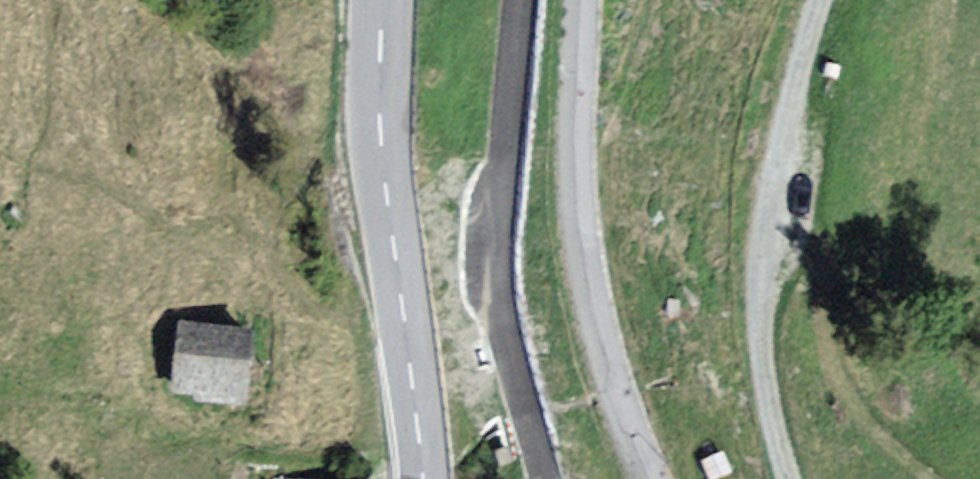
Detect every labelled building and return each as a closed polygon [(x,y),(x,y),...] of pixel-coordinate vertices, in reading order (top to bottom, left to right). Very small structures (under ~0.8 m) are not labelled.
[(281,337),(192,326),(184,399),(273,410),(281,337)]
